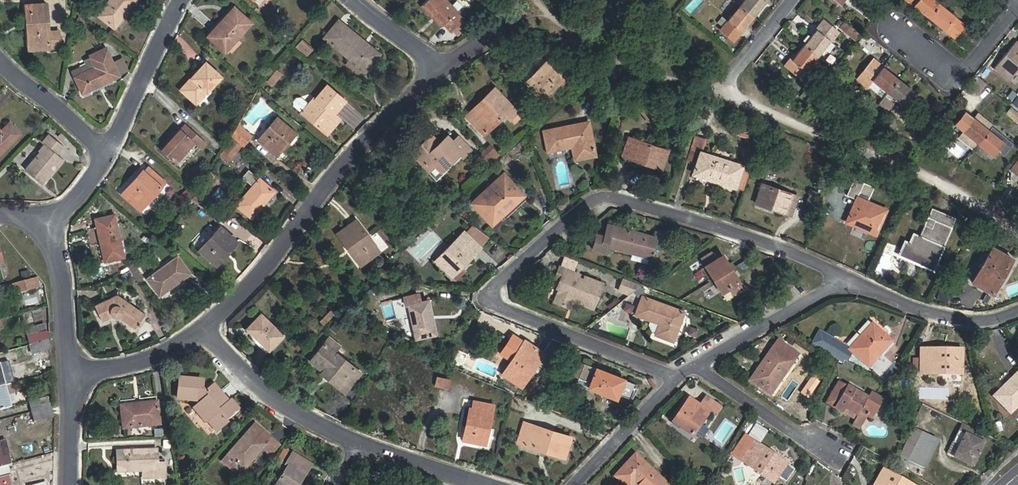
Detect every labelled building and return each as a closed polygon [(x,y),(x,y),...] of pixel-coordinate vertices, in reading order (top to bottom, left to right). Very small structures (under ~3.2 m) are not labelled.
[(98,16),(114,29),(136,0),(110,0),(98,16)] [(421,6),(441,27),(443,25),(451,33),(452,31),(463,21),(465,20),(457,11),(462,6),(457,1),(452,5),(447,0),(427,0),(421,6)] [(752,17),(766,0),(745,0),(739,7),(752,17)] [(928,19),(939,5),(933,0),(906,0),(928,19)] [(50,43),(47,3),(26,5),(29,44),(50,43)] [(939,5),(928,19),(954,40),(965,26),(939,5)] [(590,24),(598,12),(590,6),(582,18),(590,24)] [(234,7),(223,20),(224,20),(209,37),(225,52),(252,23),(234,7)] [(733,40),(752,17),(739,7),(720,30),(733,40)] [(856,17),(851,24),(861,32),(866,25),(856,17)] [(324,38),(365,72),(380,54),(339,21),(324,38)] [(469,26),(463,21),(452,31),(458,37),(469,26)] [(804,45),(818,56),(838,32),(824,21),(804,45)] [(849,37),(856,42),(861,36),(855,30),(849,37)] [(296,46),(308,56),(315,48),(303,38),(296,46)] [(993,68),(1009,81),(1017,70),(1017,41),(1016,43),(1015,42),(993,68)] [(806,72),(818,56),(804,45),(792,61),(806,72)] [(91,58),(95,67),(74,77),(82,94),(119,76),(107,50),(91,58)] [(887,94),(898,80),(873,60),(857,80),(868,89),(873,82),(887,94)] [(180,90),(196,104),(221,76),(206,62),(180,90)] [(525,84),(542,101),(560,84),(564,87),(573,78),(564,70),(558,76),(545,63),(525,84)] [(275,71),(267,81),(272,85),(281,75),(275,71)] [(887,94),(879,104),(889,111),(897,101),(903,106),(914,93),(898,80),(887,94)] [(336,119),(334,116),(346,101),(327,84),(315,98),(310,94),(297,109),(325,133),(336,119)] [(498,94),(472,119),(486,133),(505,116),(511,121),(517,114),(498,94)] [(968,105),(963,111),(976,121),(980,115),(968,105)] [(1017,123),(1017,113),(1011,107),(1005,114),(1017,123)] [(952,125),(977,145),(988,131),(976,121),(963,111),(952,125)] [(258,141),(277,156),(297,133),(278,117),(258,141)] [(548,152),(572,148),(575,160),(596,156),(589,122),(543,131),(548,152)] [(20,135),(8,123),(1,131),(0,130),(0,155),(20,135)] [(180,129),(160,150),(176,164),(195,143),(202,149),(207,143),(185,123),(180,129)] [(233,136),(244,145),(252,136),(239,125),(233,136)] [(735,129),(733,134),(749,139),(750,134),(735,129)] [(988,131),(977,145),(992,156),(1003,143),(988,131)] [(63,141),(66,137),(61,133),(58,137),(63,141)] [(44,175),(60,157),(56,153),(63,146),(49,134),(42,141),(44,143),(38,150),(39,152),(25,169),(43,184),(48,179),(44,175)] [(458,140),(455,143),(448,136),(435,148),(430,142),(414,157),(433,178),(467,148),(458,140)] [(697,164),(700,152),(705,139),(698,136),(689,161),(697,164)] [(221,156),(228,163),(242,147),(231,138),(221,156)] [(662,170),(669,151),(629,138),(622,156),(662,170)] [(489,145),(484,150),(494,161),(499,156),(489,145)] [(488,166),(494,161),(484,150),(478,155),(488,166)] [(743,167),(743,166),(700,152),(697,164),(693,175),(736,188),(737,185),(743,167)] [(1017,172),(1017,160),(1009,171),(1015,175),(1017,172)] [(750,169),(743,167),(737,185),(736,188),(744,190),(750,169)] [(133,184),(132,183),(122,194),(140,211),(166,181),(152,168),(148,172),(146,170),(133,184)] [(249,170),(243,177),(253,186),(237,206),(252,219),(274,191),(249,170)] [(525,196),(504,173),(471,203),(492,226),(525,196)] [(846,222),(876,235),(887,209),(869,201),(874,187),(853,178),(846,195),(856,199),(846,222)] [(798,196),(762,183),(755,203),(792,216),(798,196)] [(805,209),(815,212),(820,194),(811,191),(805,209)] [(905,241),(899,255),(933,270),(956,220),(933,210),(921,238),(914,234),(910,242),(905,241)] [(95,219),(105,262),(124,257),(115,215),(95,219)] [(347,248),(349,246),(363,264),(380,252),(356,220),(337,234),(347,248)] [(657,237),(608,224),(605,236),(597,234),(593,250),(607,253),(609,247),(632,253),(631,259),(647,263),(649,258),(651,258),(657,237)] [(199,251),(214,264),(229,247),(231,249),(238,242),(221,226),(199,251)] [(464,232),(436,261),(452,277),(481,248),(464,232)] [(992,294),(1014,259),(993,247),(972,282),(992,294)] [(712,251),(700,258),(705,265),(722,293),(728,289),(732,295),(744,289),(722,255),(717,258),(712,251)] [(160,296),(190,274),(178,257),(147,279),(160,296)] [(138,280),(144,276),(136,262),(129,266),(138,280)] [(574,272),(560,267),(555,278),(560,280),(557,288),(560,289),(555,302),(570,308),(573,300),(593,308),(603,284),(585,277),(584,280),(572,276),(574,272)] [(18,282),(21,293),(39,288),(36,277),(18,282)] [(641,285),(624,278),(619,290),(630,294),(641,285)] [(408,305),(416,339),(436,335),(428,300),(421,302),(419,293),(404,297),(406,306),(408,305)] [(102,322),(116,315),(134,328),(145,314),(118,295),(95,305),(102,322)] [(655,335),(673,342),(685,312),(642,296),(635,315),(659,324),(655,335)] [(247,328),(269,350),(283,335),(261,314),(247,328)] [(892,341),(873,323),(849,349),(868,367),(869,367),(879,376),(890,364),(880,354),(892,341)] [(26,329),(28,336),(47,332),(45,324),(26,329)] [(691,326),(690,335),(697,336),(699,328),(691,326)] [(28,336),(30,345),(49,339),(47,332),(28,336)] [(51,349),(49,339),(30,345),(32,354),(51,349)] [(522,387),(545,352),(525,340),(502,375),(522,387)] [(750,381),(771,395),(799,354),(778,340),(750,381)] [(347,378),(355,367),(324,343),(311,360),(348,389),(353,383),(347,378)] [(920,372),(920,374),(962,374),(962,349),(920,349),(920,358),(920,372)] [(5,385),(4,378),(11,376),(7,361),(0,363),(0,387),(5,385)] [(575,383),(616,399),(618,395),(630,399),(636,384),(584,363),(575,383)] [(1010,413),(1017,405),(1017,372),(993,396),(1010,413)] [(438,375),(435,385),(448,389),(450,378),(438,375)] [(222,420),(236,408),(214,384),(205,392),(200,386),(201,379),(180,377),(178,399),(202,401),(194,408),(215,433),(226,424),(222,420)] [(855,391),(856,389),(840,380),(834,391),(842,395),(847,386),(855,391)] [(13,383),(5,385),(8,395),(16,393),(13,383)] [(5,385),(0,387),(0,410),(11,407),(8,395),(5,385)] [(884,399),(871,392),(868,396),(856,389),(855,391),(847,386),(842,395),(835,408),(843,413),(845,409),(857,416),(852,425),(860,429),(868,416),(872,418),(884,399)] [(835,408),(842,395),(834,391),(827,403),(835,408)] [(720,406),(706,396),(700,405),(690,398),(672,422),(692,436),(710,409),(715,413),(720,406)] [(29,401),(32,411),(51,407),(48,397),(29,401)] [(462,440),(486,445),(495,404),(474,400),(472,407),(469,407),(462,440)] [(158,403),(137,405),(136,404),(121,406),(124,428),(160,424),(158,403)] [(53,417),(51,407),(32,411),(35,422),(53,417)] [(572,437),(524,422),(517,443),(565,458),(572,437)] [(238,475),(243,470),(244,471),(267,444),(264,440),(269,435),(256,423),(223,461),(238,475)] [(962,423),(959,431),(984,443),(987,435),(962,423)] [(909,460),(922,432),(913,428),(900,456),(909,460)] [(948,454),(973,466),(984,443),(959,431),(948,454)] [(926,468),(939,440),(922,432),(909,460),(926,468)] [(746,435),(733,455),(764,476),(759,482),(764,484),(773,484),(787,463),(746,435)] [(150,450),(117,450),(118,471),(143,471),(143,478),(164,478),(164,463),(151,463),(150,450)] [(276,484),(299,484),(312,464),(293,452),(286,463),(289,465),(276,484)] [(625,484),(634,484),(635,484),(636,484),(669,484),(636,454),(615,476),(625,484)] [(6,465),(0,467),(0,484),(11,484),(6,465)] [(883,469),(874,484),(913,484),(883,469)]
